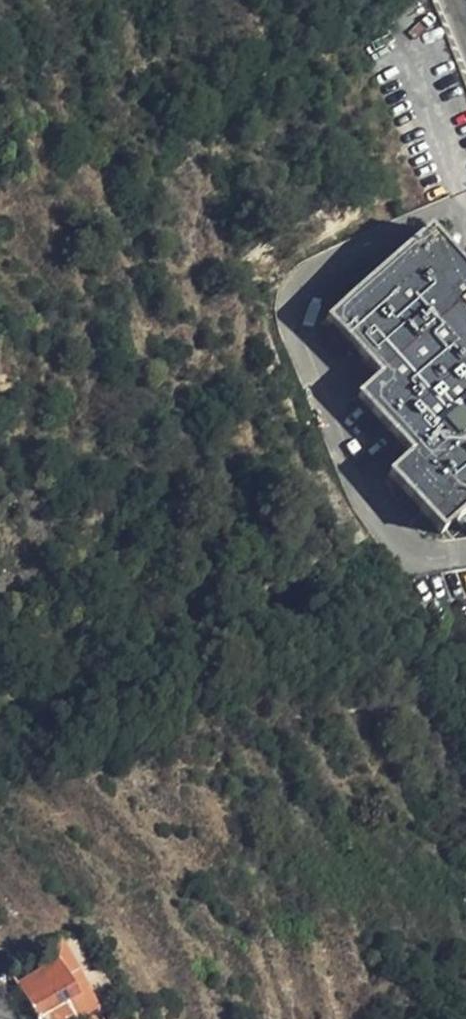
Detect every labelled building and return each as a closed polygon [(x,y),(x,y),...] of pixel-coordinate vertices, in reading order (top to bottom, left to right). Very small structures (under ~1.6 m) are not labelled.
[(419,500),(446,530),(465,513),(465,313),(462,308),(465,304),(465,276),(427,230),(324,318),(378,378),(377,379),(391,377),(406,447),(413,455),(409,459),(419,500)] [(391,377),(377,379),(359,393),(406,447),(391,377)] [(394,472),(419,500),(409,459),(394,472)] [(116,1000),(79,931),(60,941),(67,955),(86,988),(99,1010),(116,1000)] [(86,988),(67,955),(15,986),(34,1018),(63,1001),(86,988)] [(63,1001),(34,1018),(69,1018),(72,1017),(73,1018),(76,1018),(84,1015),(88,1012),(80,998),(66,1006),(63,1001)]
